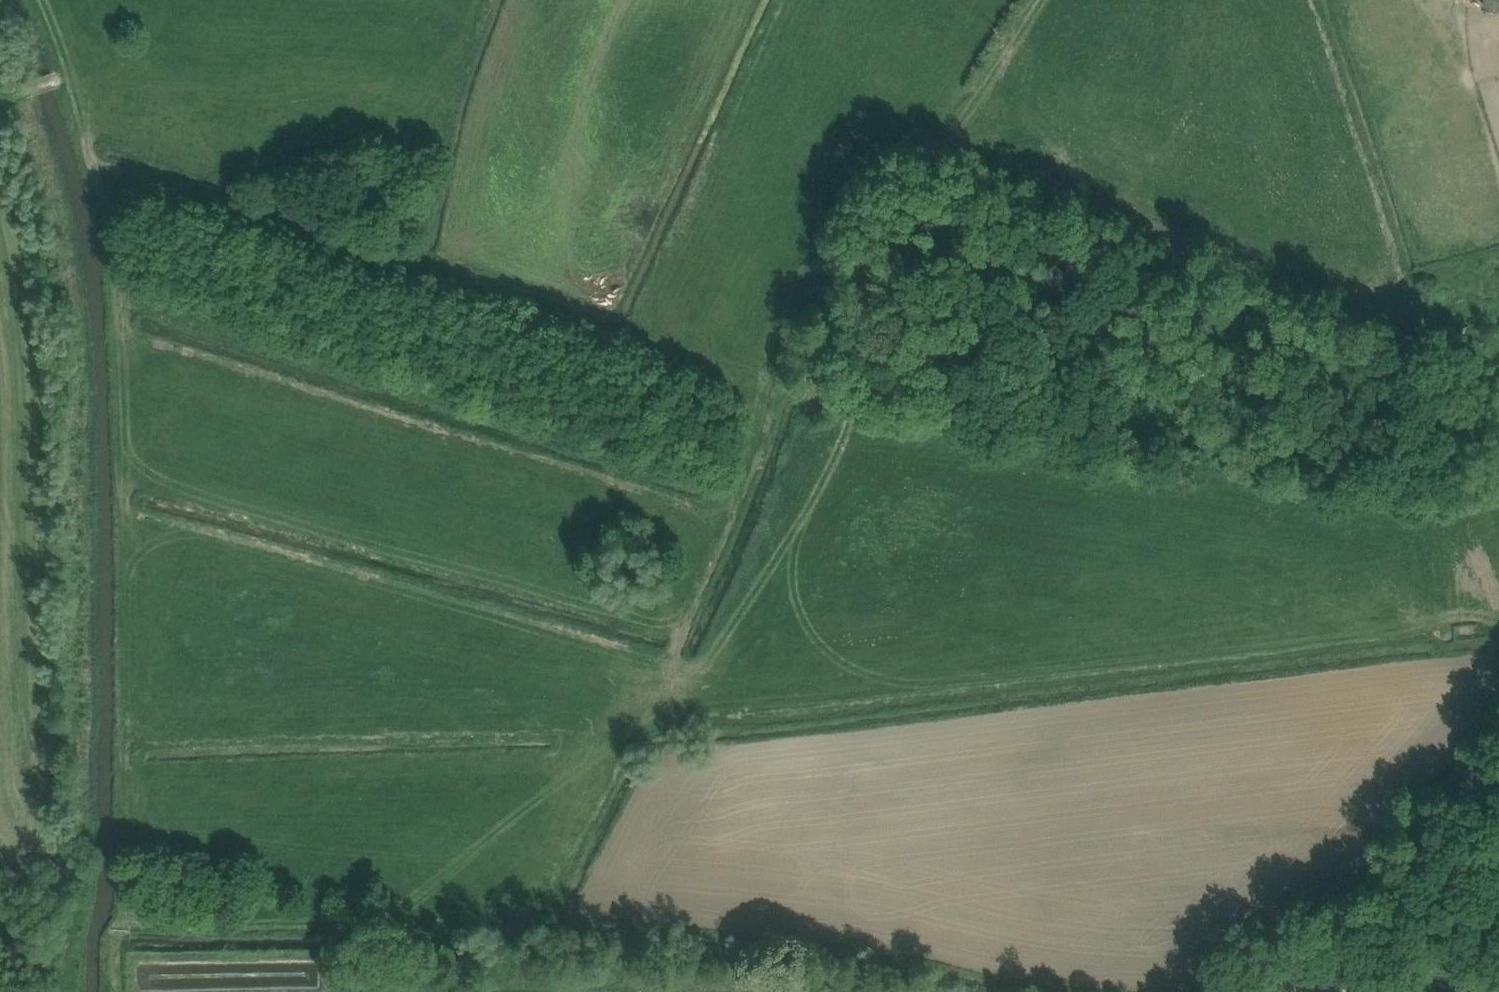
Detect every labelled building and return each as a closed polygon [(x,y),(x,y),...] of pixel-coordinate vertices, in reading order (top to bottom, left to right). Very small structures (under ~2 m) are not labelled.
[(1484,5),(1498,8),(1498,0),(1485,0),(1484,5)]
